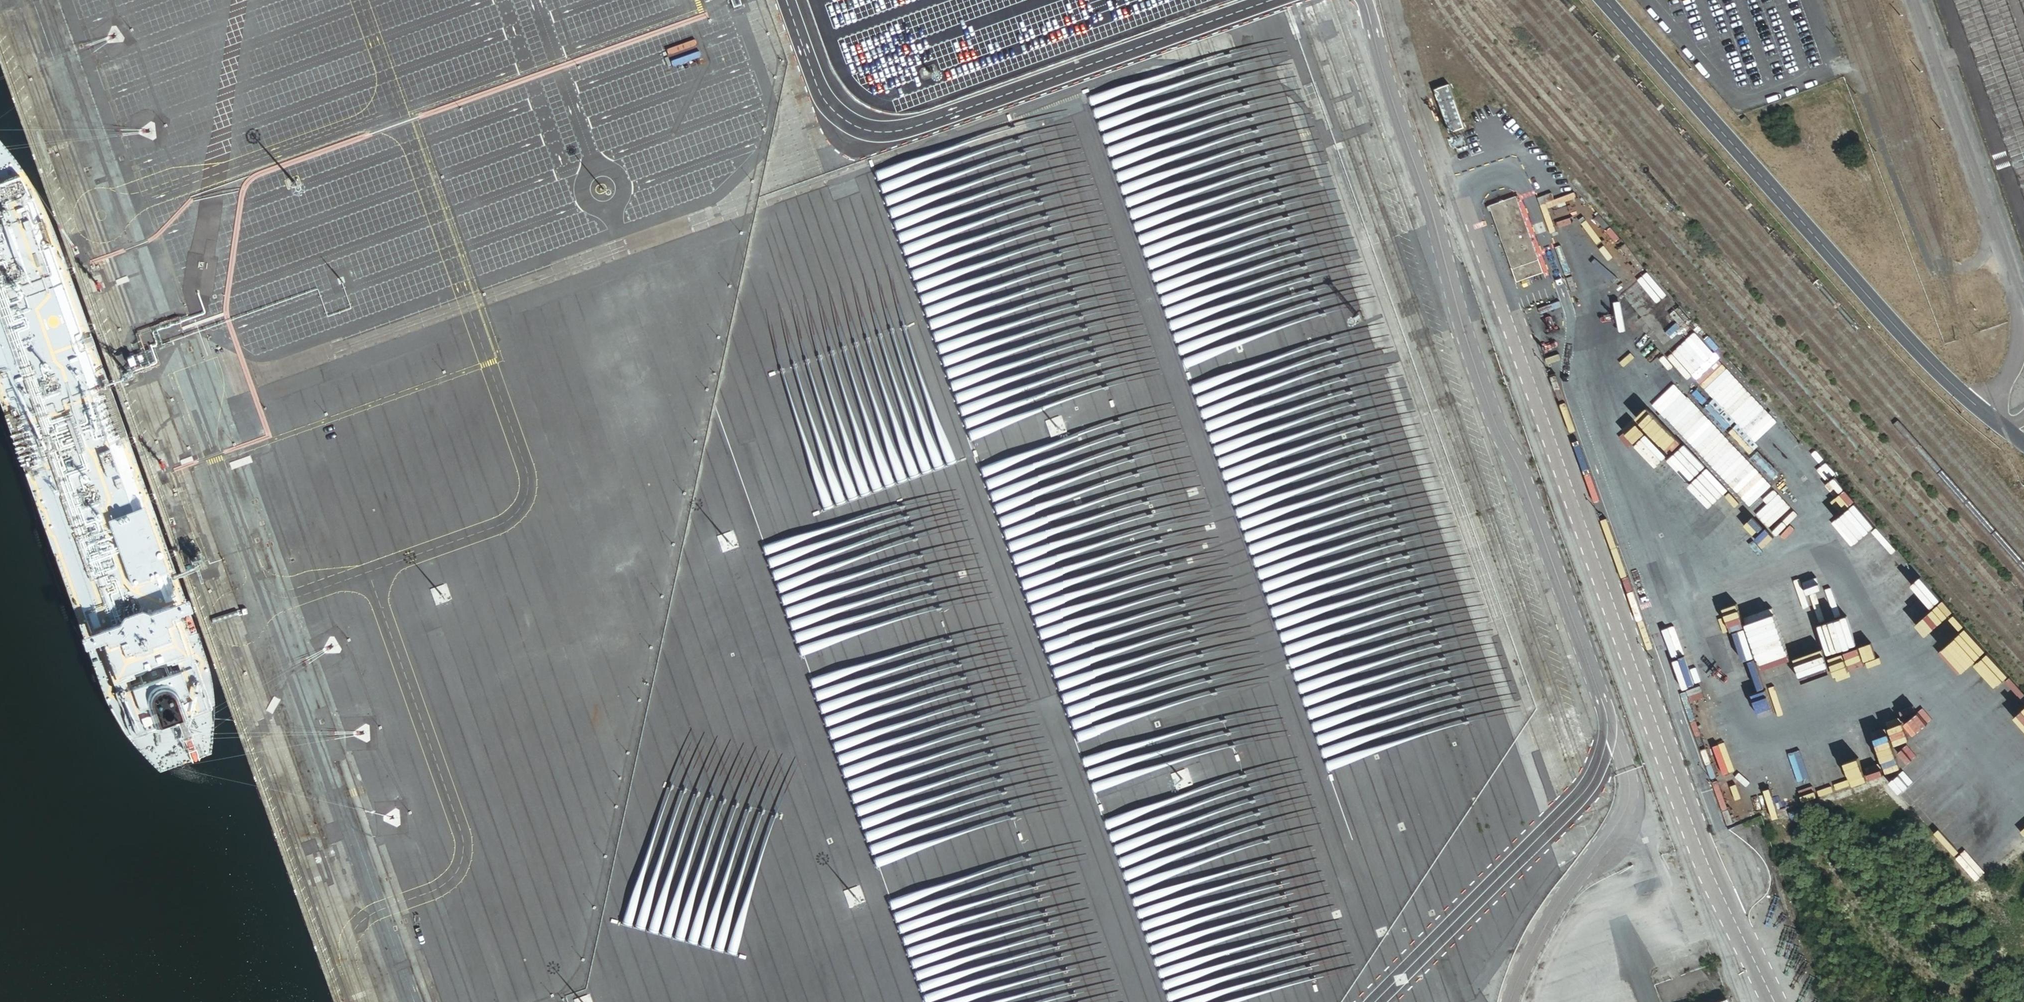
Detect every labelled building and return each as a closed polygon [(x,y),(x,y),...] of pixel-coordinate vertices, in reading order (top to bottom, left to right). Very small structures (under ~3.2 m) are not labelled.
[(1464,129),(1449,85),(1434,90),(1449,134),(1464,129)] [(1542,273),(1516,198),(1490,206),(1517,282),(1542,273)] [(1560,301),(1539,309),(1541,314),(1562,306),(1560,301)]
